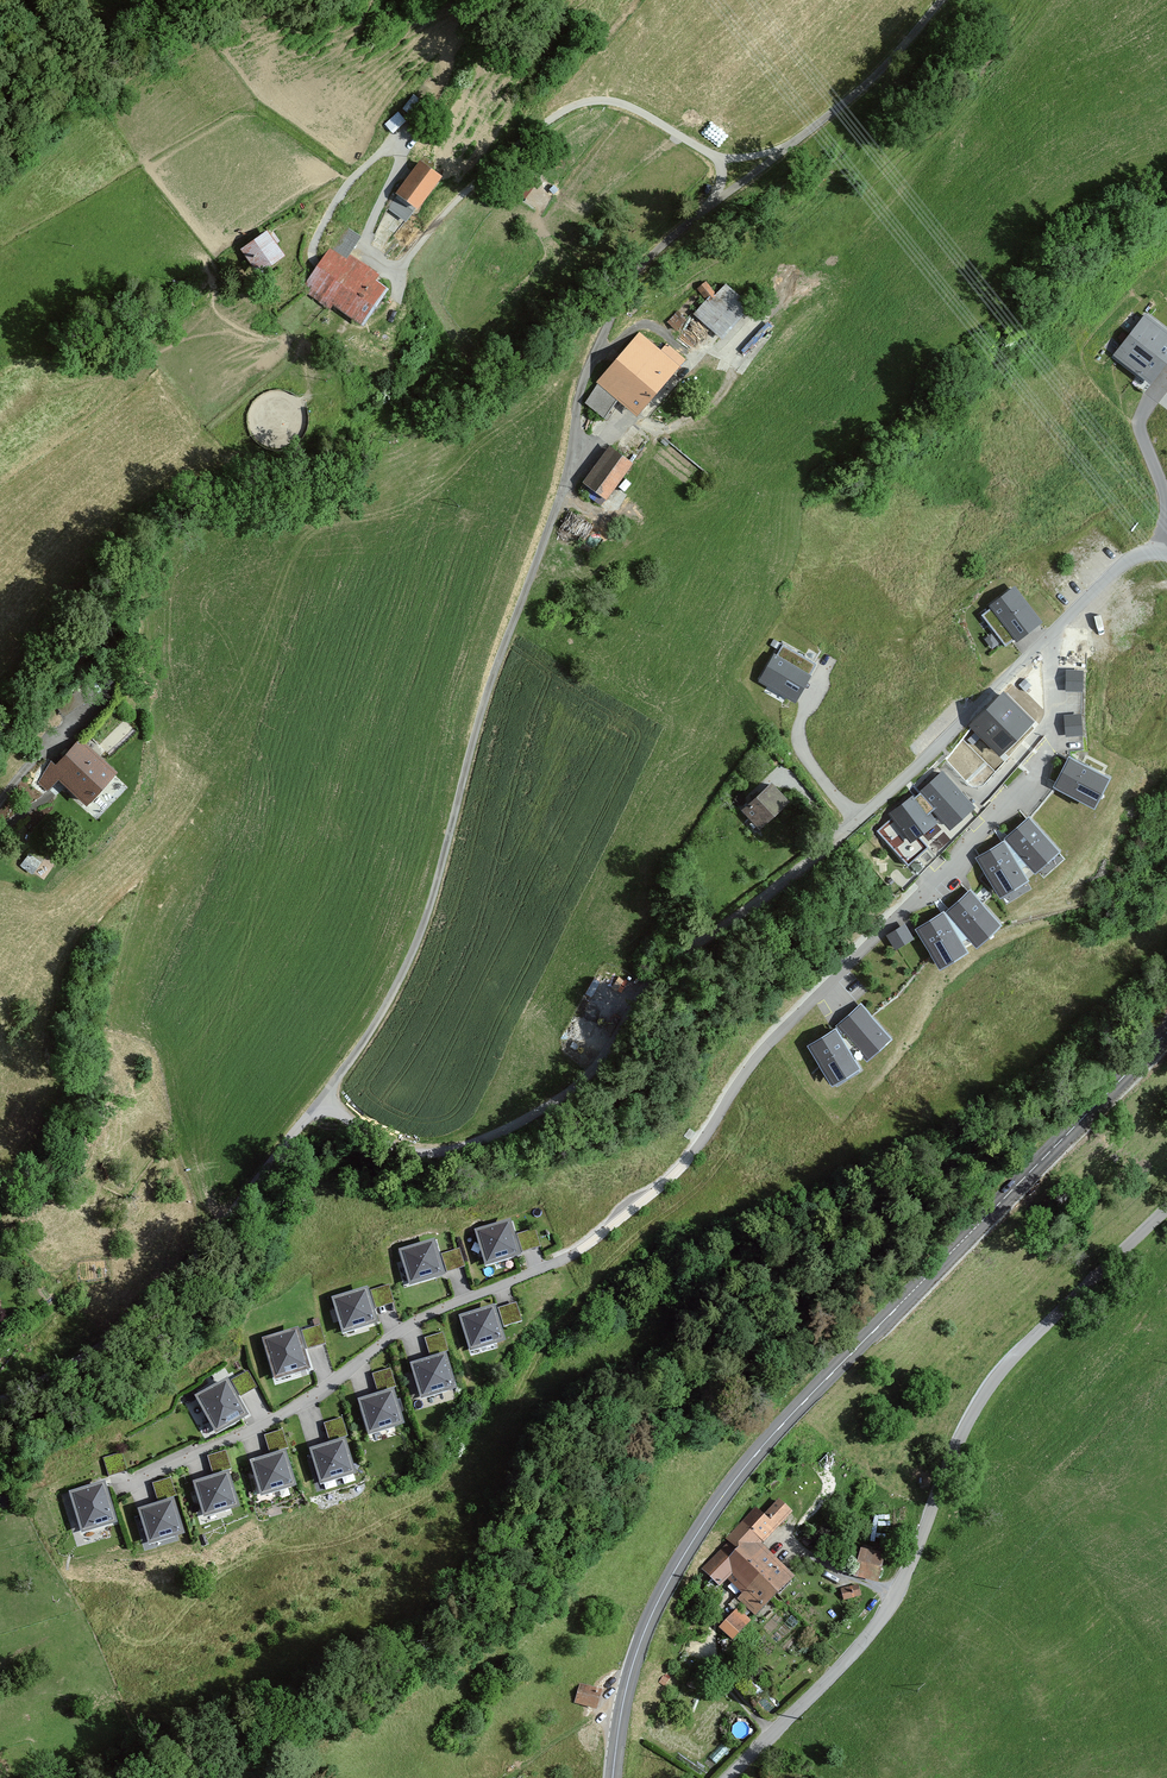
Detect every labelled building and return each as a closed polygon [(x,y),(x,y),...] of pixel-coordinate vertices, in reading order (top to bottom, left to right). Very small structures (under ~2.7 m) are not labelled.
[(441,178),(420,162),(393,197),(414,213),(441,178)] [(345,228),(304,289),(364,328),(390,288),(345,257),(360,236),(345,228)] [(267,233),(239,251),(256,277),(284,259),(267,233)] [(752,303),(726,281),(718,291),(705,280),(697,289),(707,297),(693,313),(723,337),(752,303)] [(678,329),(687,318),(678,310),(668,321),(678,329)] [(1147,316),(1118,354),(1151,379),(1166,359),(1166,331),(1147,316)] [(640,334),(599,384),(639,417),(686,358),(667,343),(661,351),(640,334)] [(612,443),(583,482),(609,500),(637,461),(612,443)] [(980,614),(1005,646),(1019,634),(1036,622),(1013,589),(980,614)] [(993,632),(985,636),(992,649),(1000,644),(993,632)] [(775,654),(761,678),(782,688),(794,695),(805,677),(807,679),(816,663),(783,644),(778,655),(775,654)] [(1067,667),(1066,689),(1085,690),(1085,668),(1067,667)] [(968,722),(999,754),(1034,719),(1003,687),(968,722)] [(1082,717),(1067,718),(1069,751),(1084,749),(1082,717)] [(79,732),(52,760),(40,784),(48,792),(60,779),(90,808),(124,773),(79,732)] [(1068,759),(1056,783),(1091,801),(1104,778),(1068,759)] [(913,795),(892,811),(894,815),(877,831),(908,865),(929,846),(917,833),(933,820),(941,814),(947,821),(967,802),(941,772),(921,792),(915,797),(913,795)] [(773,778),(741,808),(762,831),(795,801),(773,778)] [(1027,819),(1007,836),(1033,867),(1053,848),(1027,819)] [(1002,841),(979,856),(1000,890),(1023,876),(1002,841)] [(21,867),(47,878),(55,860),(29,849),(21,867)] [(968,891),(948,909),(975,939),(995,921),(968,891)] [(941,912),(918,926),(939,960),(962,947),(941,912)] [(913,938),(905,925),(887,936),(895,949),(913,938)] [(836,1030),(810,1045),(833,1082),(856,1067),(866,1059),(890,1038),(862,1006),(838,1026),(836,1030)] [(509,1222),(478,1231),(487,1261),(518,1252),(509,1222)] [(433,1242),(403,1251),(412,1280),(442,1271),(433,1242)] [(365,1289),(335,1298),(345,1329),(375,1320),(365,1289)] [(517,1304),(498,1308),(503,1327),(521,1322),(517,1304)] [(493,1307),(462,1316),(471,1347),(502,1338),(493,1307)] [(296,1330),(266,1339),(277,1375),(307,1365),(296,1330)] [(443,1333),(425,1338),(431,1356),(448,1351),(443,1333)] [(444,1355),(414,1364),(423,1394),(453,1385),(444,1355)] [(390,1369),(373,1374),(378,1392),(395,1386),(390,1369)] [(226,1381),(199,1396),(217,1429),(244,1413),(226,1381)] [(392,1390),(362,1400),(371,1430),(401,1421),(392,1390)] [(342,1418),(324,1423),(329,1441),(347,1436),(342,1418)] [(282,1430),(264,1435),(270,1453),(288,1447),(282,1430)] [(343,1440),(313,1450),(323,1480),(352,1470),(343,1440)] [(226,1451),(208,1457),(213,1474),(231,1468),(226,1451)] [(284,1453),(254,1461),(263,1491),(293,1483),(284,1453)] [(227,1473),(197,1483),(206,1513),(236,1503),(227,1473)] [(171,1478),(153,1483),(158,1501),(176,1496),(171,1478)] [(103,1484),(73,1493),(84,1529),(114,1519),(103,1484)] [(763,1539),(790,1512),(778,1500),(764,1514),(757,1508),(744,1521),(763,1539)] [(172,1501),(142,1510),(150,1539),(180,1531),(172,1501)] [(763,1539),(744,1521),(727,1538),(729,1541),(703,1568),(718,1583),(726,1575),(745,1593),(739,1598),(755,1614),(792,1576),(759,1544),(763,1539)] [(884,1552),(860,1547),(855,1575),(878,1580),(884,1552)] [(861,1595),(859,1584),(841,1588),(844,1599),(861,1595)] [(750,1620),(737,1608),(720,1627),(733,1639),(750,1620)] [(601,1688),(580,1683),(575,1702),(596,1708),(601,1688)]
